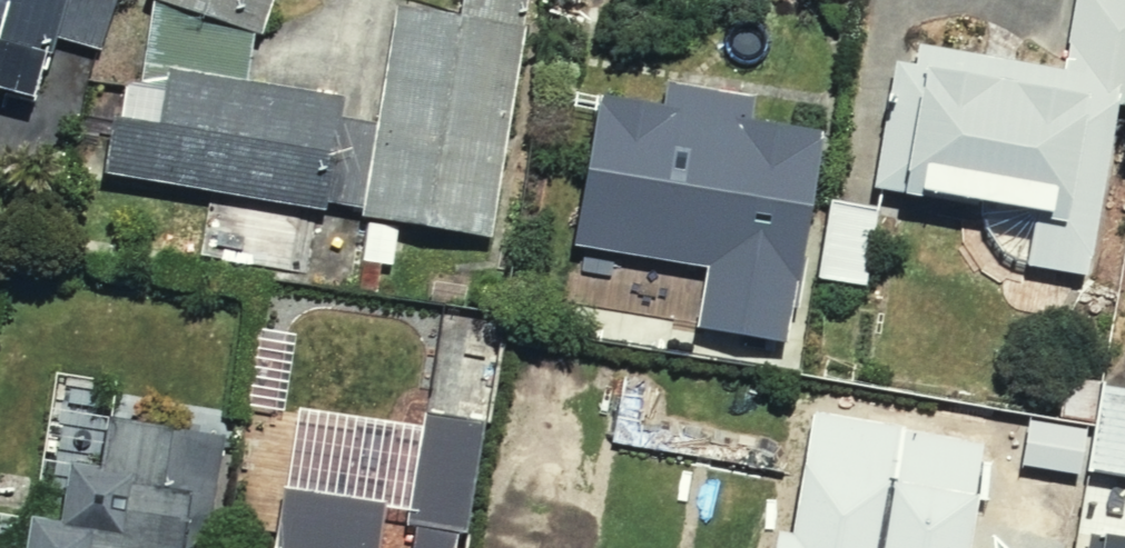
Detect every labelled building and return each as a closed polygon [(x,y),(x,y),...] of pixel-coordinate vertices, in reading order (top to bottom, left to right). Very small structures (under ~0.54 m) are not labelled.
[(41,129),(53,45),(131,56),(139,0),(0,0),(0,123),(41,129)] [(155,6),(265,45),(281,0),(157,0),(155,6)] [(535,0),(468,0),(466,18),(394,9),(383,97),(370,215),(367,234),(506,251),(535,0)] [(1124,57),(1124,14),(1068,5),(1059,68),(883,42),(859,200),(1099,235),(1124,57)] [(370,215),(383,97),(137,68),(123,186),(370,215)] [(845,144),(609,110),(587,262),(709,279),(700,341),(814,357),(845,144)] [(1124,489),(1124,402),(1100,396),(1090,438),(1046,427),(1032,489),(1096,504),(1100,483),(1124,489)] [(1000,444),(827,411),(803,536),(777,531),(774,547),(979,547),(1000,444)] [(225,430),(94,412),(87,469),(14,459),(2,547),(210,547),(225,430)] [(293,491),(286,547),(524,547),(539,428),(434,415),(423,507),(293,491)] [(1002,523),(997,547),(1073,547),(1076,537),(1002,523)]
